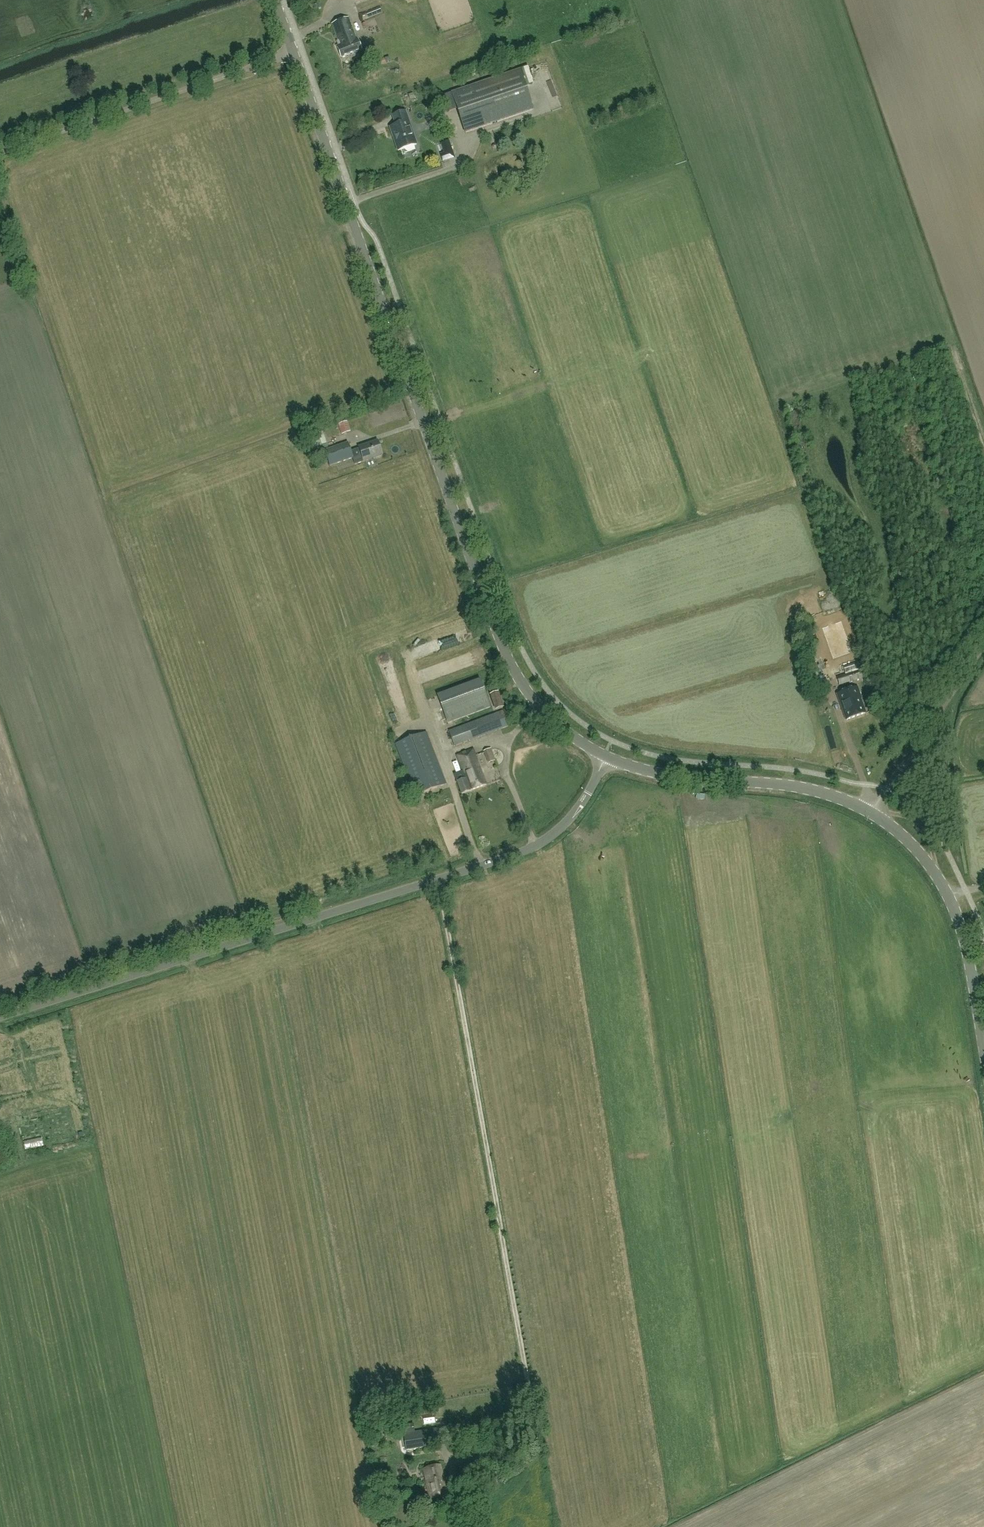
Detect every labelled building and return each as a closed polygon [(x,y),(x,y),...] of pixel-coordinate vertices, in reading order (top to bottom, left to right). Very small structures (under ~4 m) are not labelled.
[(340,46),(337,47),(341,59),(362,51),(357,38),(356,38),(349,18),(332,25),(340,46)] [(529,63),(524,64),(529,80),(533,79),(529,63)] [(452,93),(465,133),(533,110),(520,71),(452,93)] [(547,80),(549,89),(556,88),(553,78),(547,80)] [(405,112),(393,116),(396,126),(390,128),(398,151),(417,145),(405,112)] [(443,162),(455,158),(449,141),(441,144),(445,153),(441,154),(443,162)] [(350,431),(347,421),(338,424),(342,434),(350,431)] [(324,429),(316,432),(319,442),(328,440),(324,429)] [(355,464),(363,461),(382,455),(377,442),(359,448),(359,449),(351,452),(348,443),(325,451),(330,466),(353,458),(355,464)] [(832,658),(852,652),(841,620),(821,626),(832,658)] [(842,660),(845,673),(860,669),(858,662),(854,663),(852,657),(842,660)] [(859,671),(837,677),(839,685),(861,679),(859,671)] [(437,696),(448,723),(490,707),(480,680),(437,696)] [(857,689),(836,696),(838,702),(839,702),(845,721),(864,715),(859,700),(861,700),(857,689)] [(498,693),(490,695),(495,710),(504,708),(498,693)] [(503,712),(449,731),(454,746),(508,726),(503,712)] [(426,733),(395,745),(415,796),(446,784),(426,733)] [(496,746),(488,747),(490,767),(498,766),(496,746)] [(463,771),(454,774),(462,794),(486,785),(473,750),(457,756),(463,771)] [(438,1430),(404,1435),(406,1450),(440,1445),(438,1430)] [(424,1469),(430,1499),(447,1495),(441,1466),(424,1469)]
